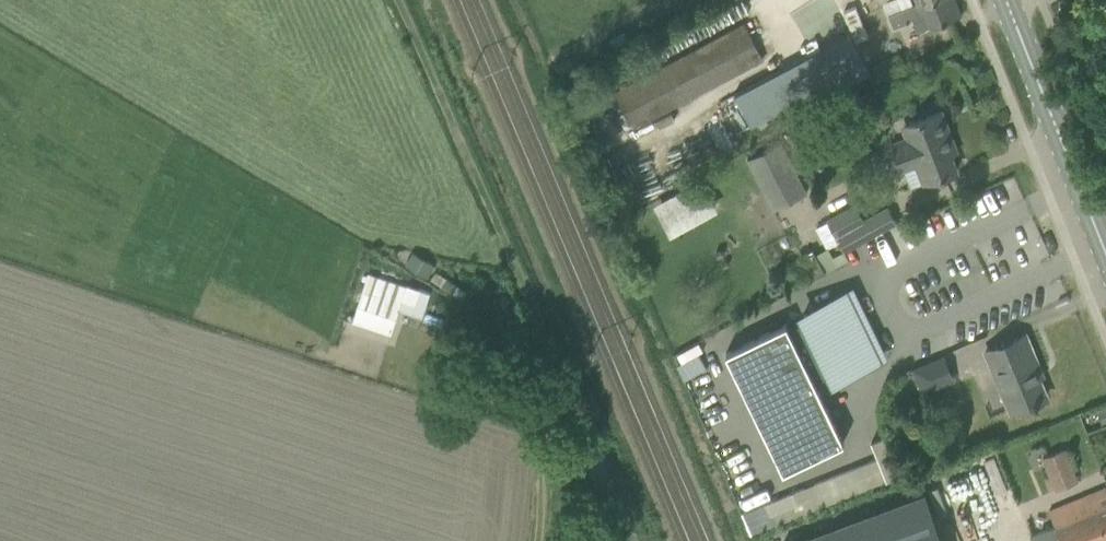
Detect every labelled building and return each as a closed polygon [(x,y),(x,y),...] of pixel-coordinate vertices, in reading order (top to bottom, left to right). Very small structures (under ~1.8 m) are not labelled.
[(955,0),(915,0),(916,4),(897,12),(901,24),(912,19),(917,31),(929,26),(930,27),(961,14),(955,0)] [(744,23),(614,92),(625,112),(618,116),(626,130),(633,126),(634,129),(764,60),(744,23)] [(820,48),(734,94),(751,126),(836,80),(820,48)] [(898,55),(873,67),(879,79),(904,67),(898,55)] [(941,111),(900,126),(904,137),(892,142),(901,165),(913,160),(913,159),(921,156),(930,179),(936,177),(956,169),(950,153),(952,152),(949,143),(953,142),(941,111)] [(747,160),(772,211),(807,193),(782,142),(747,160)] [(674,233),(723,210),(707,176),(658,199),(674,233)] [(843,250),(876,231),(896,221),(888,207),(863,221),(855,205),(827,220),(843,250)] [(369,270),(353,320),(393,333),(397,319),(421,327),(433,290),(369,270)] [(888,357),(853,285),(796,312),(802,323),(790,329),(787,322),(727,351),(783,469),(842,441),(813,380),(827,374),(831,384),(888,357)] [(985,350),(992,367),(996,366),(1004,384),(1000,385),(1010,410),(1033,400),(1035,404),(1038,403),(1037,400),(1046,396),(1033,365),(1037,364),(1025,334),(985,350)] [(1097,411),(1101,423),(1105,421),(1105,408),(1097,411)] [(879,460),(744,506),(751,528),(907,476),(892,432),(872,439),(879,460)] [(1041,457),(1054,490),(1077,481),(1064,448),(1041,457)] [(1049,510),(1055,524),(1029,535),(1032,540),(1105,540),(1105,487),(1049,510)] [(863,515),(872,540),(944,540),(925,492),(863,515)]
